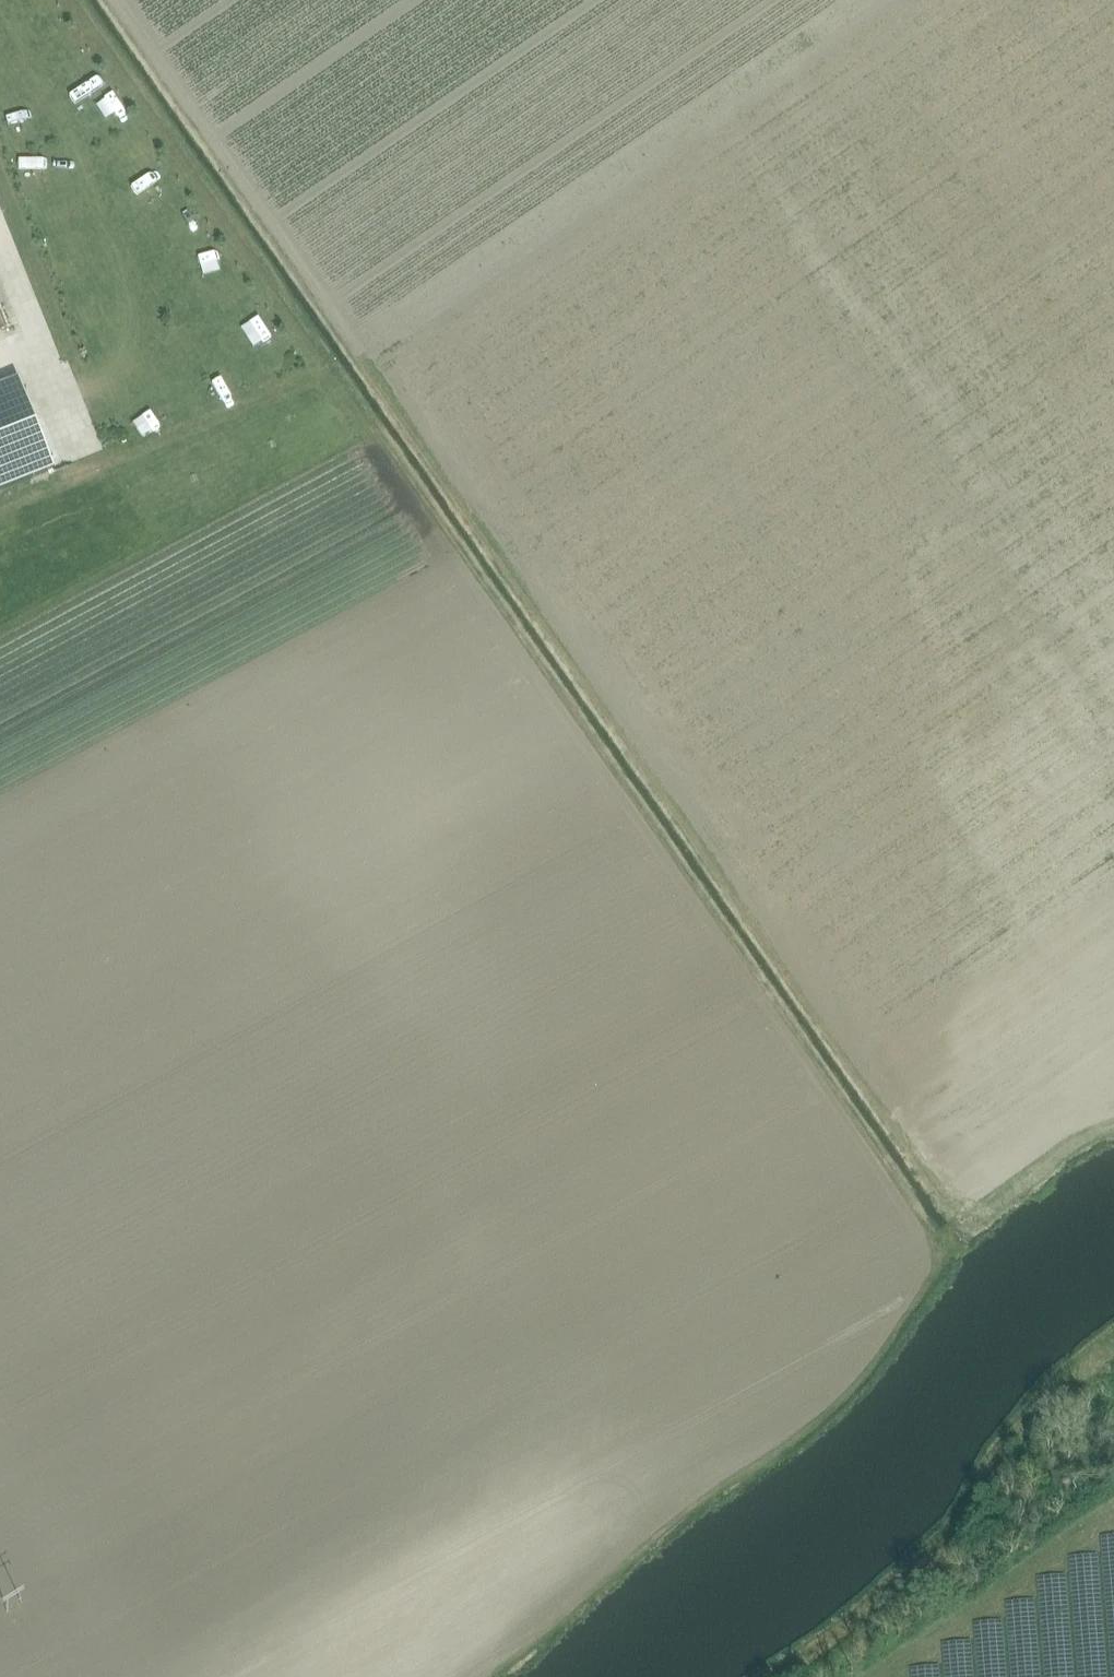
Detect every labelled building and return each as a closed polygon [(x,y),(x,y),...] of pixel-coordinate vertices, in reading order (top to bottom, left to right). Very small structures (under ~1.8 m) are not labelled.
[(0,386),(0,486),(53,465),(19,378),(0,386)]
